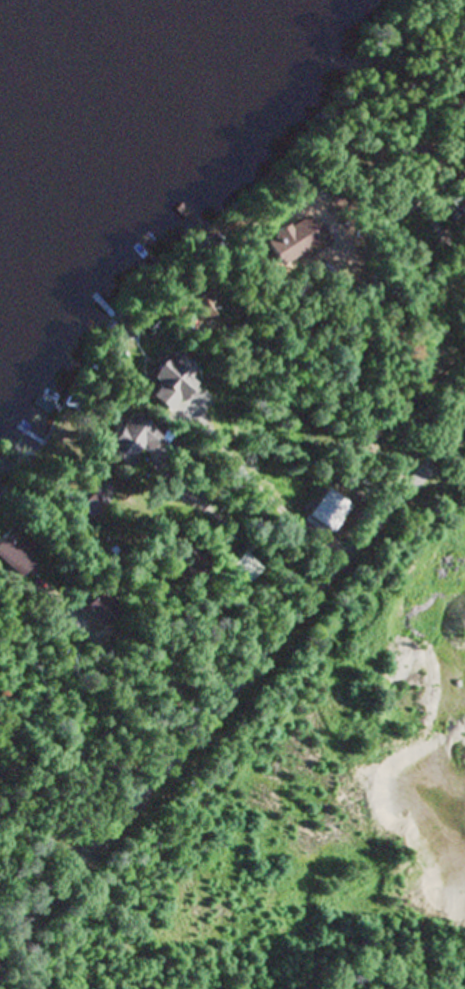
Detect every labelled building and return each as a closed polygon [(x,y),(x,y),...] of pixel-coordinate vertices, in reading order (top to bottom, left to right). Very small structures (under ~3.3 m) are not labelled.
[(451,41),(464,61),(464,31),(451,41)] [(195,376),(170,357),(163,365),(156,360),(143,376),(155,386),(145,398),(166,414),(195,376)] [(99,452),(128,472),(155,434),(126,413),(99,452)] [(303,516),(326,536),(348,511),(325,491),(303,516)] [(2,531),(0,534),(0,564),(19,579),(36,557),(2,531)] [(97,629),(112,614),(93,594),(77,609),(97,629)]
